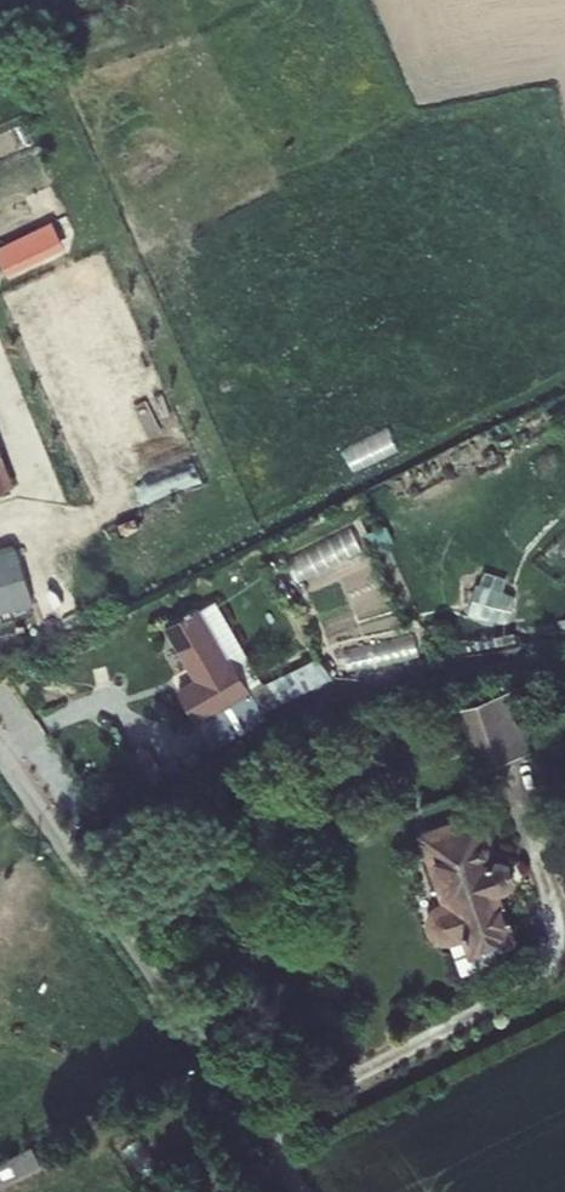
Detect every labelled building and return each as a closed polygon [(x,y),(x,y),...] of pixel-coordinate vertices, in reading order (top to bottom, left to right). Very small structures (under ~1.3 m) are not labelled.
[(72,246),(59,217),(0,244),(0,246),(13,273),(72,246)] [(292,557),(299,577),(367,552),(360,533),(292,557)] [(474,612),(507,622),(513,602),(505,599),(513,576),(489,568),(474,612)] [(199,618),(164,639),(195,691),(180,700),(211,751),(261,721),(199,618)] [(510,696),(453,714),(472,775),(530,757),(510,696)] [(471,822),(411,844),(432,902),(428,903),(426,904),(423,905),(420,907),(418,910),(416,913),(414,916),(412,920),(412,923),(412,927),(413,931),(414,934),(416,937),(418,939),(420,941),(422,943),(424,944),(426,945),(430,946),(433,946),(437,946),(440,946),(443,945),(446,943),(456,969),(515,947),(503,913),(507,912),(509,911),(511,910),(513,909),(515,907),(517,905),(519,902),(520,899),(521,895),(521,892),(520,888),(520,886),(519,883),(517,881),(515,878),(512,876),(509,874),(506,873),(504,872),(501,872),(499,872),(496,872),(492,873),(489,874),(471,822)] [(0,1162),(0,1188),(59,1160),(49,1138),(0,1162)]
